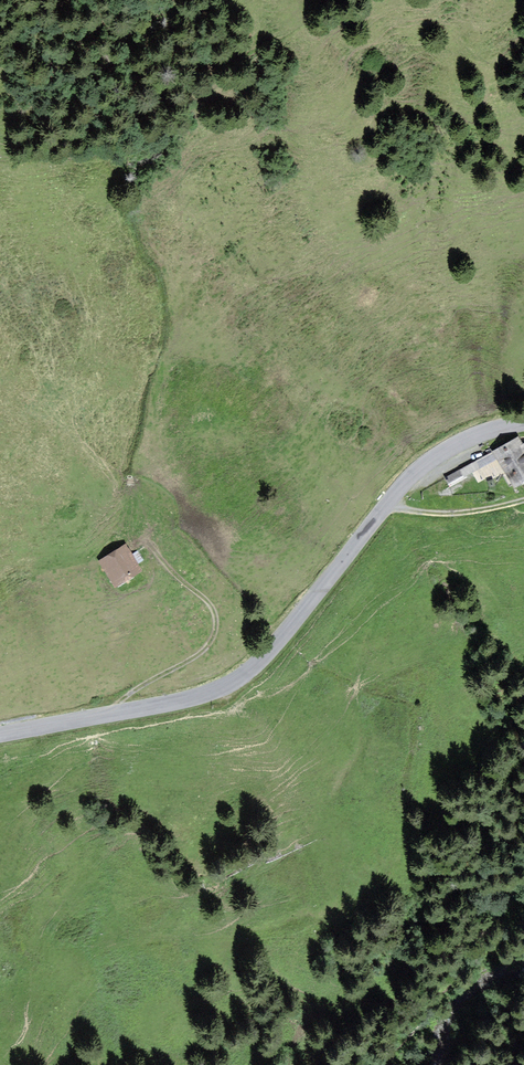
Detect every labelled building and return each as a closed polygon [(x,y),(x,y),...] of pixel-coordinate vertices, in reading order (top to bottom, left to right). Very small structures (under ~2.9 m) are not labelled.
[(495,452),(506,470),(514,485),(523,479),(523,445),(519,438),(495,452)] [(473,472),(479,484),(506,470),(495,452),(447,477),(451,484),(473,472)] [(127,544),(99,560),(115,589),(143,573),(127,544)]
